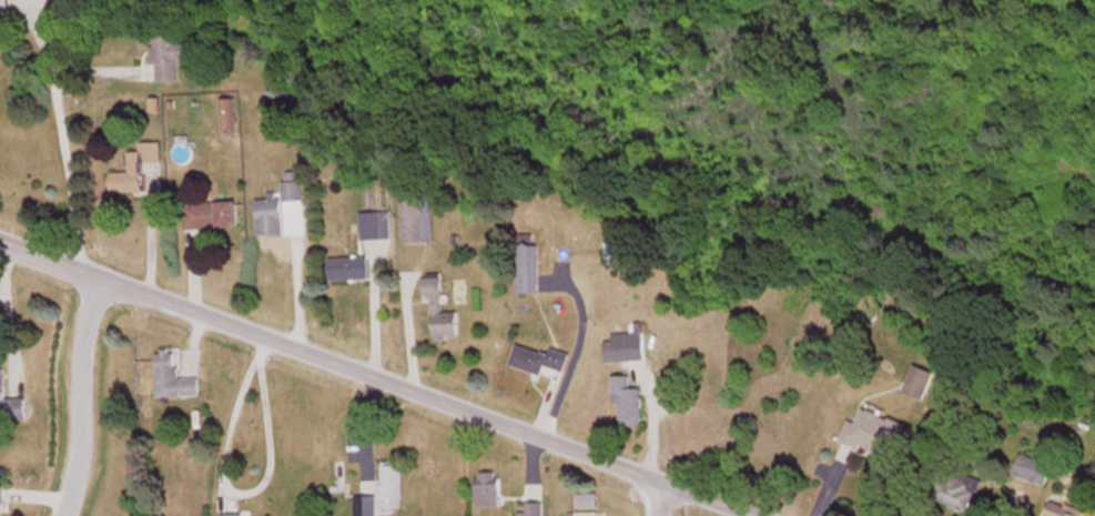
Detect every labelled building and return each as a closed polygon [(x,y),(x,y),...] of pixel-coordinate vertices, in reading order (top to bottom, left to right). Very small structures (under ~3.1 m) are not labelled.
[(12,20),(12,0),(0,0),(0,20),(12,20)] [(195,67),(194,45),(179,45),(179,34),(153,35),(154,69),(159,68),(159,87),(180,86),(180,67),(195,67)] [(237,104),(224,104),(224,138),(237,138),(237,104)] [(131,156),(131,176),(112,176),(113,197),(145,196),(145,166),(163,166),(162,146),(142,146),(142,156),(131,156)] [(404,199),(404,247),(433,247),(433,199),(404,199)] [(260,202),(260,240),(284,240),(284,202),(260,202)] [(239,232),(239,206),(184,206),(184,232),(239,232)] [(392,243),(392,215),(362,215),(362,243),(392,243)] [(521,297),(540,297),(540,250),(521,250),(521,297)] [(329,283),(370,283),(370,261),(329,261),(329,283)] [(434,344),(460,344),(460,316),(443,316),(443,286),(424,287),(425,305),(434,305),(434,344)] [(608,363),(646,363),(646,336),(608,336),(608,363)] [(552,357),(517,349),(512,370),(563,383),(570,355),(553,352),(552,357)] [(157,400),(200,400),(200,381),(180,381),(181,351),(158,351),(157,400)] [(905,393),(924,402),(937,376),(917,367),(905,393)] [(617,429),(644,430),(644,391),(632,391),(633,378),(617,378),(617,429)] [(2,426),(27,426),(27,402),(2,402),(2,426)] [(843,444),(895,462),(908,426),(865,411),(859,426),(850,423),(843,444)] [(1015,481),(1048,486),(1051,464),(1019,458),(1015,481)] [(381,515),(400,515),(400,466),(381,466),(381,515)] [(953,470),(937,502),(963,515),(968,515),(983,486),(953,470)] [(478,475),(478,509),(502,509),(502,475),(478,475)] [(1087,513),(1049,503),(1045,515),(1087,515),(1087,513)] [(520,515),(543,515),(543,505),(520,505),(520,515)]
